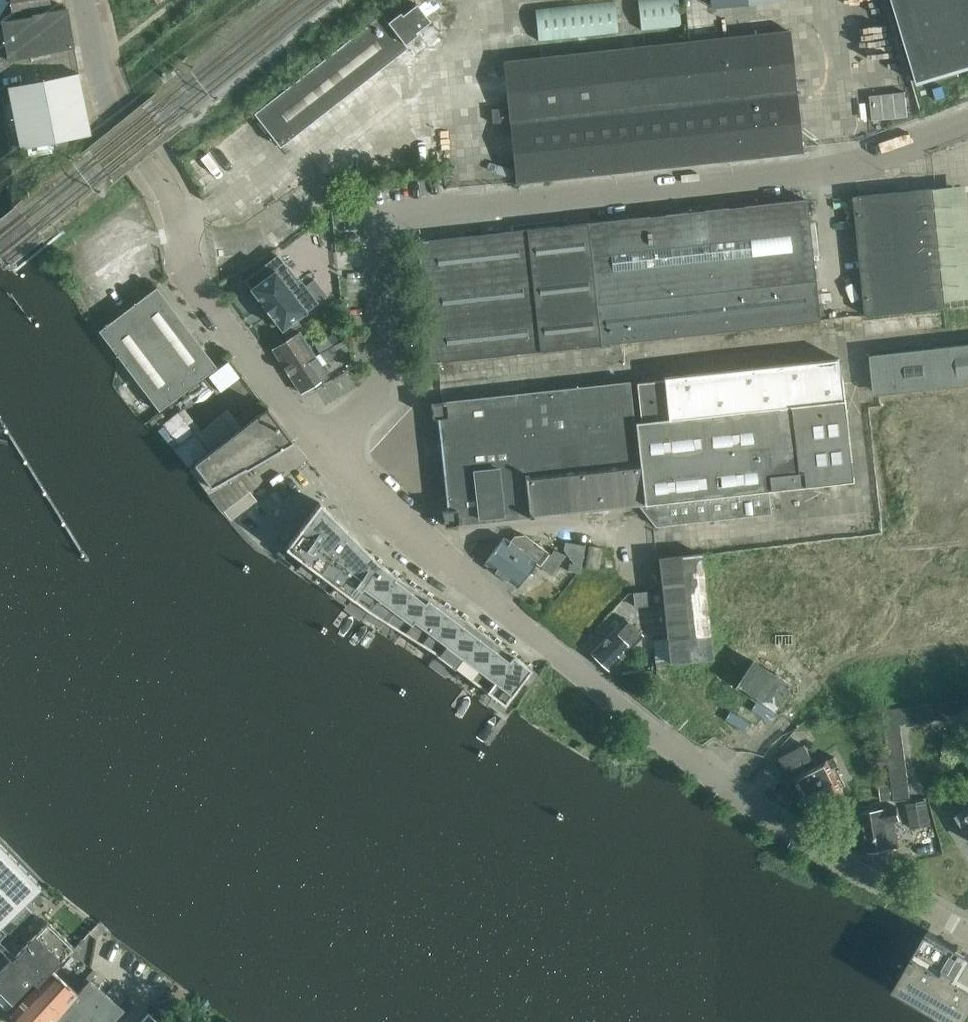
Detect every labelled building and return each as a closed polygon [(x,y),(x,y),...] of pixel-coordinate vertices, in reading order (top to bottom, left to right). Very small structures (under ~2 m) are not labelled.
[(13,18),(51,10),(50,0),(10,0),(10,3),(13,18)] [(535,8),(539,40),(618,32),(615,0),(535,8)] [(642,29),(681,25),(679,0),(638,0),(642,29)] [(919,83),(925,81),(925,80),(967,67),(967,0),(894,0),(919,83)] [(388,21),(382,14),(255,113),(281,146),(408,47),(405,43),(417,33),(416,31),(430,20),(417,2),(402,14),(400,11),(388,21)] [(51,10),(13,18),(3,19),(9,59),(73,46),(67,7),(51,10)] [(802,151),(789,30),(504,61),(517,182),(802,151)] [(91,135),(79,73),(9,86),(21,148),(91,135)] [(870,95),(873,120),(908,116),(905,91),(870,95)] [(947,307),(934,188),(855,196),(867,315),(947,307)] [(418,241),(431,363),(441,362),(441,361),(820,320),(806,199),(427,240),(418,241)] [(3,258),(9,265),(10,266),(11,267),(12,267),(13,267),(16,265),(17,264),(17,263),(16,262),(15,261),(0,241),(0,254),(3,258)] [(3,267),(4,268),(5,268),(6,267),(9,265),(3,258),(0,254),(0,263),(3,267)] [(282,329),(296,318),(317,302),(300,279),(298,280),(278,255),(245,280),(251,288),(262,303),(261,303),(270,315),(271,315),(282,329)] [(314,279),(306,286),(317,301),(326,295),(314,279)] [(217,367),(158,289),(156,287),(99,330),(159,410),(217,367)] [(296,318),(282,329),(286,334),(301,325),(296,318)] [(273,349),(289,375),(316,357),(299,331),(273,349)] [(328,336),(334,346),(341,341),(336,332),(328,336)] [(341,341),(334,346),(320,353),(324,362),(346,351),(341,341)] [(880,394),(967,384),(967,344),(936,348),(876,355),(880,394)] [(316,357),(289,375),(301,393),(328,375),(316,357)] [(771,514),(769,490),(852,480),(843,398),(842,398),(837,358),(662,377),(662,379),(635,382),(639,421),(636,421),(636,422),(633,422),(629,382),(446,402),(446,401),(442,402),(431,403),(433,418),(438,417),(448,510),(443,511),(444,525),(455,524),(459,524),(638,504),(652,522),(661,526),(771,514)] [(267,407),(194,463),(211,485),(244,466),(245,468),(293,440),(267,407)] [(393,574),(333,517),(292,560),(362,606),(393,574)] [(485,563),(501,575),(520,549),(527,554),(535,543),(524,535),(514,536),(510,541),(504,537),(485,563)] [(564,550),(569,556),(585,545),(565,542),(564,550)] [(520,549),(501,575),(517,586),(536,562),(540,565),(549,553),(535,543),(527,554),(520,549)] [(582,565),(585,545),(569,556),(574,563),(582,565)] [(589,546),(585,568),(598,570),(602,548),(589,546)] [(566,555),(555,549),(542,567),(551,574),(566,555)] [(659,558),(670,662),(712,658),(701,554),(659,558)] [(412,585),(393,574),(362,606),(381,618),(412,585)] [(431,597),(412,585),(381,618),(400,630),(431,597)] [(634,593),(635,606),(662,603),(660,590),(634,593)] [(450,609),(431,597),(400,630),(419,642),(450,609)] [(469,621),(450,609),(419,642),(438,654),(469,621)] [(592,653),(610,669),(643,634),(626,618),(592,653)] [(487,634),(469,621),(438,654),(456,666),(487,634)] [(505,647),(487,634),(456,666),(474,679),(505,647)] [(523,660),(505,647),(474,679),(492,692),(523,660)] [(542,673),(523,660),(492,692),(511,705),(542,673)] [(737,685),(773,709),(789,685),(753,660),(737,685)] [(560,686),(542,673),(511,705),(529,718),(560,686)] [(894,800),(910,798),(901,724),(967,716),(967,699),(883,710),(894,800)] [(787,781),(795,777),(804,793),(802,793),(804,796),(803,800),(805,805),(809,806),(811,809),(844,792),(832,768),(839,764),(835,756),(806,771),(801,761),(811,756),(805,745),(781,758),(786,768),(781,771),(787,781)] [(934,817),(930,797),(883,802),(884,807),(883,808),(883,809),(874,810),(874,809),(862,810),(861,813),(861,814),(858,814),(860,825),(864,825),(869,852),(900,846),(898,839),(905,838),(902,823),(934,817)] [(950,819),(959,834),(967,829),(967,808),(950,819)] [(40,885),(0,843),(0,923),(40,885)] [(15,927),(31,909),(23,901),(6,919),(15,927)] [(36,983),(73,947),(74,946),(48,921),(11,959),(15,962),(0,977),(0,1000),(6,1007),(32,979),(36,983)] [(967,957),(967,956),(967,954),(964,952),(965,951),(962,949),(961,950),(949,943),(950,942),(947,941),(947,942),(935,935),(935,934),(929,930),(895,988),(953,1021),(967,1021),(967,958),(967,957)] [(90,979),(99,969),(80,953),(73,947),(36,983),(9,1012),(20,1021),(52,1021),(90,979)] [(15,962),(11,959),(0,948),(0,977),(15,962)] [(123,1008),(113,1000),(113,999),(90,979),(53,1021),(111,1021),(123,1008)] [(149,1012),(140,1021),(159,1021),(149,1012)]
